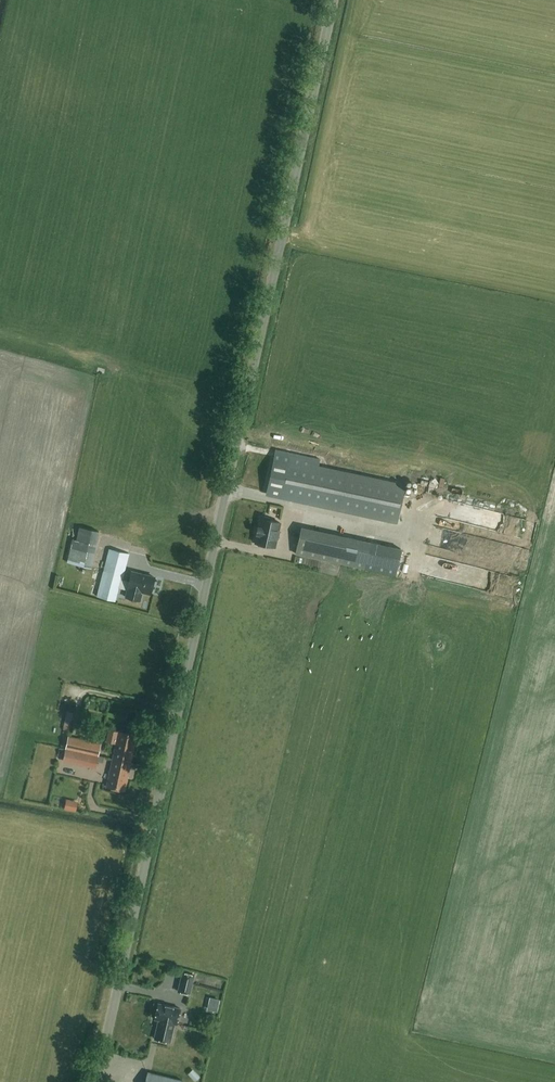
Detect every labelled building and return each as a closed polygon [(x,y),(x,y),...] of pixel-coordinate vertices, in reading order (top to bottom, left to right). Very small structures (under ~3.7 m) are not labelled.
[(410,531),(419,487),(289,460),(281,495),(377,515),(375,523),(410,531)] [(271,482),(278,483),(282,469),(274,468),(271,482)] [(498,526),(498,514),(489,514),(489,526),(498,526)] [(263,518),(261,518),(256,542),(257,543),(258,545),(264,546),(265,544),(275,546),(280,522),(271,520),(270,518),(264,516),(263,518)] [(373,540),(301,527),(296,553),(368,567),(373,540)] [(434,535),(474,542),(475,533),(436,527),(434,535)] [(71,559),(94,562),(95,547),(73,544),(71,559)] [(122,580),(129,554),(110,549),(104,571),(93,568),(92,574),(86,572),(81,591),(117,601),(120,588),(127,589),(125,597),(138,601),(141,592),(149,594),(153,577),(132,572),(129,582),(122,580)] [(137,735),(119,731),(113,759),(130,763),(137,735)] [(68,736),(66,749),(98,757),(101,743),(68,736)] [(66,749),(63,762),(96,769),(98,757),(66,749)] [(130,763),(113,759),(107,787),(126,791),(128,781),(126,780),(130,763)] [(77,800),(67,799),(67,808),(76,809),(77,800)] [(194,975),(182,972),(178,991),(190,994),(194,975)] [(177,1024),(180,1008),(158,1003),(154,1019),(159,1020),(154,1038),(171,1042),(175,1023),(177,1024)] [(204,1076),(194,1069),(190,1075),(199,1081),(200,1081),(204,1076)] [(163,1076),(147,1072),(145,1081),(181,1081),(182,1080),(163,1076)]
